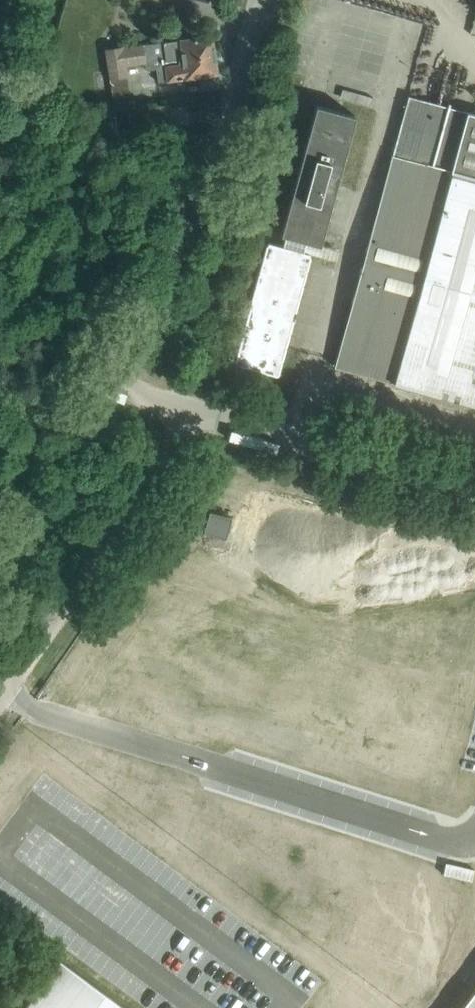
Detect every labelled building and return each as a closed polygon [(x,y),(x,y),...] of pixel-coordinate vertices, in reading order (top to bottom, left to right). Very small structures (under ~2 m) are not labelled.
[(217,73),(212,35),(105,50),(109,76),(127,74),(125,65),(144,62),(146,70),(156,68),(158,82),(217,73)] [(449,107),(450,103),(448,103),(447,106),(408,96),(334,367),(474,405),(474,114),(449,107)] [(92,104),(80,105),(82,117),(94,115),(92,104)] [(169,127),(166,104),(126,109),(130,133),(169,127)] [(320,245),(355,116),(316,105),(280,234),(286,236),(283,247),(268,243),(235,363),(277,375),(310,254),(304,253),(307,241),(320,245)] [(270,398),(273,388),(263,386),(260,396),(270,398)] [(209,512),(203,533),(226,539),(231,518),(209,512)] [(459,979),(469,987),(474,980),(474,959),(459,979)] [(58,960),(23,1007),(123,1007),(58,960)] [(460,1007),(474,1007),(474,988),(460,1007)]
